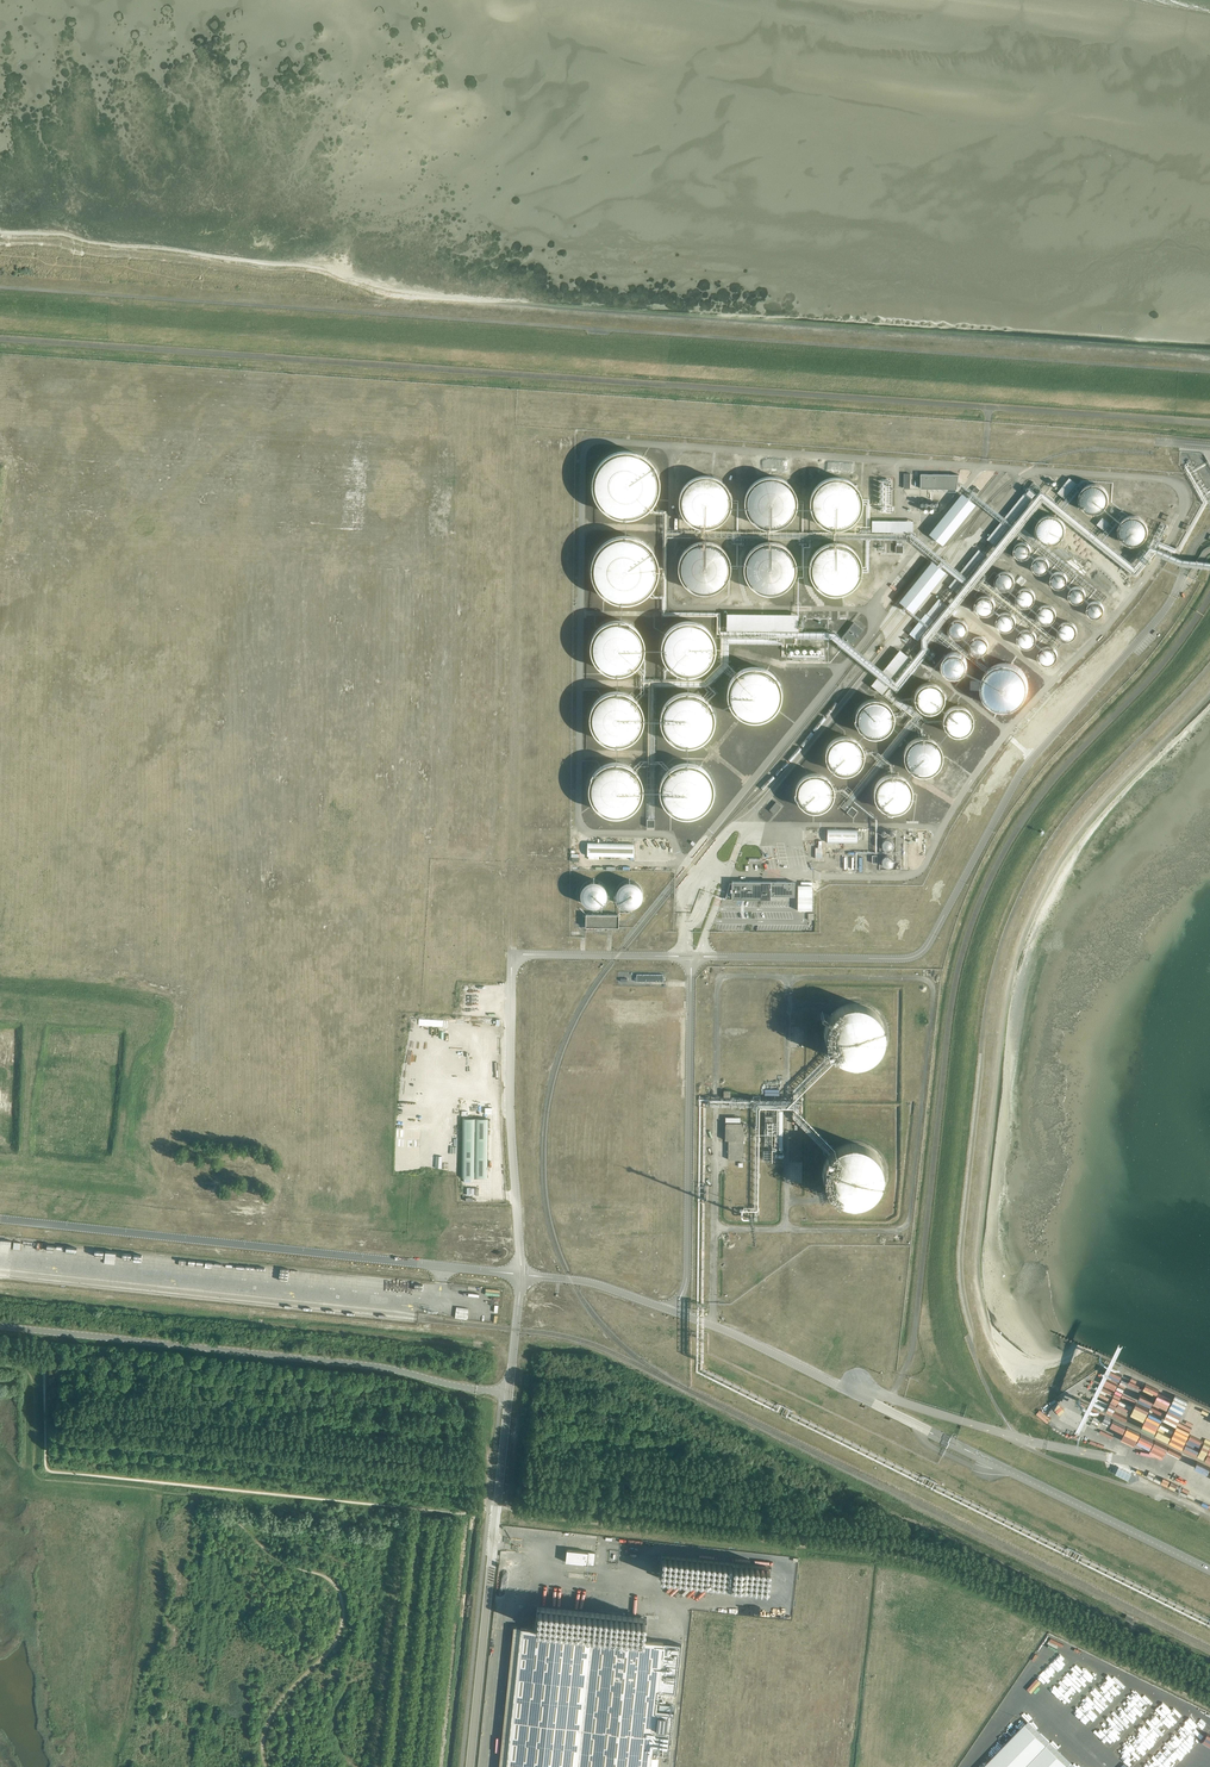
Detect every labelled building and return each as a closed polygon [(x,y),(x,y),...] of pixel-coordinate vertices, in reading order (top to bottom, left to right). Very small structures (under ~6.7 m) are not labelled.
[(655,469),(651,464),(647,459),(641,455),(635,453),(628,452),(620,452),(614,454),(608,457),(603,461),(598,467),(595,472),(593,480),(593,486),(594,493),(596,498),(600,504),(604,509),(609,512),(615,515),(621,517),(628,517),(634,516),(639,514),(644,511),(649,507),(652,503),(655,497),(658,491),(658,486),(658,480),(657,474),(655,469)] [(921,474),(921,489),(955,489),(956,474),(921,474)] [(1077,483),(1070,477),(1058,491),(1065,497),(1077,483)] [(1035,482),(1032,486),(1037,491),(1041,487),(1035,482)] [(1086,509),(1088,511),(1091,512),(1094,512),(1097,513),(1099,512),(1102,511),(1105,510),(1107,507),(1108,505),(1110,503),(1110,500),(1110,497),(1110,494),(1109,491),(1107,489),(1105,486),(1102,485),(1099,483),(1096,483),(1093,483),(1090,484),(1087,486),(1085,488),(1083,490),(1082,492),(1081,495),(1081,497),(1081,500),(1082,503),(1083,505),(1084,507),(1086,509)] [(1033,499),(1025,492),(987,538),(995,545),(1033,499)] [(1042,541),(1044,542),(1047,543),(1050,544),(1053,544),(1055,544),(1058,543),(1060,541),(1063,539),(1064,537),(1065,534),(1066,532),(1066,528),(1066,526),(1065,523),(1063,520),(1061,518),(1058,516),(1055,515),(1052,514),(1049,515),(1046,516),(1043,517),(1041,519),(1039,521),(1038,524),(1037,526),(1037,529),(1037,531),(1038,534),(1039,536),(1040,539),(1042,541)] [(1125,542),(1127,543),(1130,544),(1133,545),(1136,545),(1138,545),(1141,544),(1143,542),(1146,540),(1147,538),(1148,536),(1149,533),(1149,530),(1149,527),(1148,524),(1146,521),(1144,519),(1141,517),(1138,516),(1135,516),(1132,516),(1129,517),(1126,518),(1124,521),(1122,522),(1121,525),(1120,527),(1120,530),(1120,532),(1121,535),(1122,538),(1123,540),(1125,542)] [(914,520),(872,520),(872,531),(913,531),(914,520)] [(653,554),(650,549),(645,544),(639,540),(633,537),(626,536),(618,537),(612,538),(606,542),(601,546),(596,551),(593,557),(591,564),(591,571),(593,578),(595,583),(598,589),(602,593),(607,597),(614,600),(619,601),(626,601),(632,600),(638,598),(643,596),(647,592),(650,587),(654,582),(656,576),(656,571),(656,565),(655,559),(653,554)] [(987,555),(979,549),(949,586),(957,592),(987,555)] [(947,571),(933,560),(901,600),(914,611),(947,571)] [(947,604),(939,598),(928,613),(935,619),(947,604)] [(798,614),(727,613),(727,630),(798,631),(798,614)] [(615,672),(620,672),(625,671),(629,669),(634,666),(636,663),(639,659),(641,655),(642,650),(642,646),(641,641),(640,637),(638,633),(635,629),(631,626),(627,623),(622,622),(617,621),(612,622),(608,623),(603,625),(599,628),(596,631),(594,636),(592,640),(591,646),(591,652),(593,657),(595,662),(600,666),(604,669),(609,671),(615,672)] [(687,673),(692,673),(697,672),(701,670),(705,667),(708,664),(710,661),(712,656),(713,651),(714,647),(713,642),(712,638),(710,634),(706,630),(703,627),(698,625),(694,623),(689,622),(684,623),(679,624),(675,626),(671,629),(668,632),(665,637),(663,641),(663,647),(663,653),(665,658),(667,663),(671,667),(675,670),(681,673),(687,673)] [(910,658),(899,649),(871,684),(882,694),(910,658)] [(752,720),(758,719),(763,718),(767,716),(771,713),(774,710),(776,707),(778,702),(779,697),(779,693),(779,688),(777,684),(775,680),(772,676),(769,673),(764,671),(760,669),(755,669),(750,669),(745,670),(740,672),(737,675),(733,679),(731,683),(729,688),(728,694),(729,699),(730,704),(733,709),(737,713),(741,716),(747,719),(752,720)] [(919,708),(922,709),(924,710),(927,711),(930,711),(933,711),(935,710),(938,708),(940,706),(941,704),(943,701),(943,699),(943,696),(943,693),(942,690),(940,687),(938,685),(936,683),(933,682),(929,681),(926,682),(923,683),(920,684),(918,686),(916,688),(915,691),(914,693),(914,696),(914,698),(915,701),(916,704),(917,706),(919,708)] [(622,743),(626,742),(631,739),(635,736),(638,732),(640,727),(641,722),(642,717),(641,711),(639,707),(636,702),(633,699),(629,695),(624,693),(618,692),(613,692),(608,693),(602,695),(598,699),(594,703),(592,708),(590,713),(589,718),(590,722),(591,727),(593,731),(596,735),(599,738),(604,741),(608,743),(613,744),(617,744),(622,743)] [(693,744),(698,743),(702,740),(706,737),(709,733),(711,728),(713,723),(713,718),(712,712),(711,708),(708,703),(704,700),(700,696),(695,694),(689,693),(684,693),(679,694),(674,697),(670,700),(666,704),(663,709),(661,714),(661,719),(661,723),(662,728),(664,732),(667,736),(671,739),(675,742),(679,744),(684,745),(688,745),(693,744)] [(872,698),(868,699),(864,701),(861,703),(858,706),(857,709),(855,713),(855,716),(855,720),(855,724),(857,727),(859,730),(861,733),(865,735),(868,737),(871,737),(875,738),(879,737),(882,736),(885,734),(888,732),(891,729),(892,725),(893,722),(894,718),(894,715),(892,711),(890,707),(888,704),(884,701),(880,699),(876,698),(872,698)] [(949,732),(951,734),(954,735),(957,735),(960,736),(962,735),(965,734),(967,733),(970,730),(971,728),(972,726),(973,723),(973,720),(973,717),(972,714),(970,712),(968,709),(965,708),(962,706),(959,706),(956,706),(953,707),(950,709),(948,711),(946,713),(945,715),(944,718),(944,720),(944,723),(945,726),(946,728),(947,730),(949,732)] [(842,736),(838,737),(834,738),(831,741),(828,744),(827,747),(825,750),(825,754),(825,757),(826,761),(827,764),(829,768),(832,770),(835,772),(838,774),(842,775),(845,775),(849,774),(852,773),(856,771),(858,769),(861,766),(862,763),(864,759),(864,756),(864,752),(863,748),(861,744),(858,741),(854,738),(850,737),(846,736),(842,736)] [(921,737),(917,738),(913,740),(910,742),(907,745),(906,748),(904,751),(904,755),(904,759),(905,762),(906,766),(908,769),(910,771),(914,773),(917,775),(921,776),(924,776),(928,775),(931,774),(935,772),(937,770),(940,767),(941,764),(943,761),(943,757),(943,753),(942,749),(940,745),(937,742),(933,740),(929,738),(925,737),(921,737)] [(621,815),(626,813),(630,810),(634,807),(638,803),(639,798),(641,794),(641,788),(640,782),(639,778),(636,773),(633,770),(628,767),(623,765),(617,763),(612,763),(607,765),(602,767),(598,770),(594,774),(591,779),(589,784),(589,789),(589,794),(590,798),(593,803),(595,806),(599,810),(603,812),(607,814),(612,815),(617,815),(621,815)] [(692,815),(697,813),(701,811),(705,807),(708,804),(710,799),(712,794),(712,789),(711,783),(709,779),(707,774),(703,770),(699,767),(694,765),(688,764),(683,764),(678,765),(673,767),(669,770),(665,775),(662,780),(660,785),(659,790),(660,794),(661,798),(663,803),(666,807),(670,810),(674,813),(678,815),(683,815),(687,816),(692,815)] [(812,773),(808,774),(805,775),(802,778),(799,781),(797,783),(796,787),(795,791),(795,794),(796,798),(797,801),(799,804),(802,807),(805,809),(808,811),(812,812),(815,812),(819,811),(822,810),(826,808),(828,806),(831,803),(833,800),(834,796),(834,792),(834,789),(833,785),(831,781),(828,778),(825,775),(821,773),(816,773),(812,773)] [(891,774),(887,775),(883,777),(880,779),(877,782),(876,785),(874,789),(874,792),(874,796),(875,799),(876,803),(878,806),(880,809),(884,811),(887,812),(891,813),(894,813),(898,813),(901,812),(905,810),(907,807),(910,804),(911,801),(913,798),(913,794),(913,790),(912,786),(909,783),(907,779),(903,777),(899,775),(895,774),(891,774)] [(777,812),(784,802),(779,798),(772,808),(777,812)] [(855,815),(861,806),(855,802),(849,810),(855,815)] [(658,825),(658,811),(651,811),(650,817),(649,825),(658,825)] [(876,824),(876,816),(859,816),(858,824),(876,824)] [(828,829),(827,842),(857,843),(857,830),(828,829)] [(885,851),(886,851),(888,851),(889,851),(890,851),(891,850),(892,850),(893,849),(893,848),(894,847),(894,846),(894,844),(894,843),(893,842),(892,841),(892,840),(891,839),(889,839),(888,839),(887,839),(886,839),(885,840),(884,840),(883,841),(882,842),(882,843),(881,844),(881,846),(882,847),(882,848),(883,849),(884,850),(885,851)] [(634,842),(587,841),(587,856),(634,857),(634,842)] [(766,844),(769,863),(773,862),(772,859),(779,858),(779,855),(772,856),(771,852),(780,850),(779,846),(773,847),(772,842),(766,844)] [(826,843),(818,843),(818,855),(826,855),(826,843)] [(885,868),(886,868),(888,868),(889,868),(890,868),(891,867),(892,867),(893,866),(893,865),(894,864),(894,863),(894,861),(894,860),(893,859),(892,858),(892,857),(891,856),(889,856),(888,856),(887,856),(886,856),(885,857),(884,857),(883,858),(882,859),(882,860),(882,861),(882,863),(882,864),(882,865),(883,866),(884,867),(885,868)] [(595,881),(592,881),(589,881),(587,882),(585,883),(583,885),(581,887),(580,890),(580,892),(579,895),(580,897),(581,900),(582,902),(583,904),(585,905),(588,907),(590,907),(593,908),(595,908),(598,907),(600,906),(602,904),(604,902),(605,901),(606,898),(606,895),(606,892),(606,889),(604,887),(602,885),(600,883),(598,882),(595,881)] [(631,881),(628,881),(625,881),(623,882),(621,883),(619,885),(617,887),(616,890),(616,892),(615,895),(616,898),(617,900),(618,902),(620,904),(622,905),(624,907),(626,907),(629,908),(631,908),(634,907),(636,906),(638,904),(640,903),(641,901),(642,898),(643,895),(642,893),(642,889),(641,887),(639,885),(637,883),(634,882),(631,881)] [(732,898),(730,898),(730,899),(770,899),(770,896),(770,881),(732,881),(732,898)] [(795,896),(795,882),(770,881),(770,896),(795,896)] [(801,885),(798,885),(797,910),(806,910),(812,910),(812,901),(812,896),(812,882),(801,882),(801,885)] [(586,927),(619,927),(619,915),(586,914),(586,927)] [(883,1023),(880,1018),(876,1013),(870,1009),(864,1007),(857,1005),(849,1006),(843,1007),(837,1011),(831,1015),(827,1020),(824,1026),(822,1033),(822,1040),(823,1047),(825,1052),(829,1058),(831,1060),(833,1062),(838,1066),(844,1069),(850,1070),(857,1070),(863,1070),(868,1067),(873,1065),(878,1061),(881,1056),(884,1051),(886,1045),(887,1040),(887,1034),(886,1028),(883,1023)] [(462,1118),(462,1178),(487,1178),(488,1119),(462,1118)] [(885,1180),(885,1177),(885,1174),(885,1171),(884,1168),(883,1165),(881,1162),(880,1159),(878,1156),(876,1154),(873,1152),(871,1150),(868,1149),(865,1147),(862,1146),(859,1145),(854,1145),(851,1145),(848,1145),(845,1146),(841,1147),(838,1149),(836,1150),(832,1153),(829,1156),(827,1158),(824,1163),(823,1166),(822,1170),(822,1173),(821,1176),(821,1179),(822,1182),(822,1185),(824,1188),(825,1191),(827,1194),(828,1196),(830,1199),(832,1201),(835,1203),(839,1206),(842,1207),(846,1208),(848,1208),(852,1209),(854,1209),(858,1208),(861,1208),(864,1207),(867,1206),(870,1204),(873,1202),(875,1200),(877,1198),(879,1195),(881,1192),(882,1190),(884,1187),(885,1183),(885,1180)] [(764,1149),(764,1158),(772,1159),(772,1149),(764,1149)] [(15,1239),(15,1248),(23,1249),(23,1240),(15,1239)] [(145,1264),(152,1265),(154,1252),(147,1251),(145,1264)] [(268,1272),(269,1265),(237,1261),(235,1272),(253,1274),(253,1270),(268,1272)] [(370,1284),(379,1284),(379,1278),(371,1278),(371,1274),(349,1273),(349,1277),(353,1277),(353,1279),(356,1279),(356,1288),(370,1288),(370,1284)] [(480,1312),(480,1319),(498,1320),(499,1304),(481,1303),(481,1304),(477,1304),(477,1312),(480,1312)] [(456,1307),(455,1318),(461,1318),(466,1319),(468,1309),(462,1308),(456,1307)] [(1118,1412),(1130,1417),(1135,1406),(1136,1407),(1143,1389),(1129,1384),(1118,1412)] [(1072,1393),(1065,1398),(1070,1404),(1076,1398),(1072,1393)] [(1117,1406),(1120,1398),(1114,1396),(1110,1408),(1115,1410),(1116,1406),(1117,1406)] [(1061,1397),(1055,1402),(1058,1405),(1064,1399),(1061,1397)] [(1144,1424),(1175,1434),(1179,1423),(1165,1418),(1165,1416),(1150,1411),(1151,1408),(1152,1408),(1153,1405),(1138,1400),(1132,1418),(1144,1422),(1144,1424)] [(1074,1419),(1079,1412),(1064,1401),(1059,1408),(1074,1419)] [(1046,1407),(1043,1411),(1053,1421),(1057,1417),(1046,1407)] [(1132,1427),(1134,1422),(1121,1417),(1107,1412),(1104,1419),(1114,1423),(1115,1420),(1132,1427)] [(1182,1417),(1177,1431),(1184,1434),(1189,1419),(1182,1417)] [(1128,1432),(1129,1428),(1115,1423),(1114,1427),(1128,1432)] [(1129,1432),(1140,1435),(1142,1425),(1135,1423),(1133,1430),(1130,1430),(1129,1432)] [(1143,1427),(1141,1432),(1153,1437),(1154,1435),(1152,1434),(1153,1432),(1143,1427)] [(1209,1451),(1209,1429),(1204,1427),(1196,1446),(1209,1451)] [(1172,1451),(1177,1441),(1159,1432),(1155,1440),(1168,1446),(1167,1448),(1172,1451)] [(1141,1440),(1154,1446),(1155,1442),(1142,1436),(1141,1440)] [(1122,1450),(1123,1444),(1116,1443),(1117,1439),(1109,1437),(1107,1446),(1122,1450)] [(1180,1460),(1194,1465),(1198,1452),(1185,1447),(1180,1460)] [(1200,1452),(1195,1463),(1208,1468),(1207,1470),(1209,1471),(1209,1456),(1200,1452)] [(1122,1464),(1119,1470),(1132,1477),(1135,1471),(1122,1464)] [(1171,1485),(1178,1489),(1183,1480),(1176,1476),(1171,1485)] [(1189,1494),(1193,1487),(1187,1483),(1183,1491),(1189,1494)] [(1196,1499),(1209,1505),(1209,1493),(1209,1492),(1207,1494),(1200,1491),(1196,1499)] [(566,1561),(595,1564),(596,1552),(567,1549),(566,1561)] [(768,1589),(770,1567),(739,1563),(717,1561),(662,1555),(659,1578),(714,1584),(736,1586),(768,1589)] [(508,1766),(650,1766),(653,1746),(670,1748),(674,1711),(656,1709),(658,1693),(676,1695),(681,1644),(645,1641),(647,1618),(593,1613),(538,1607),(536,1630),(522,1628),(508,1766)] [(983,1766),(1068,1766),(1024,1725),(983,1766)]
